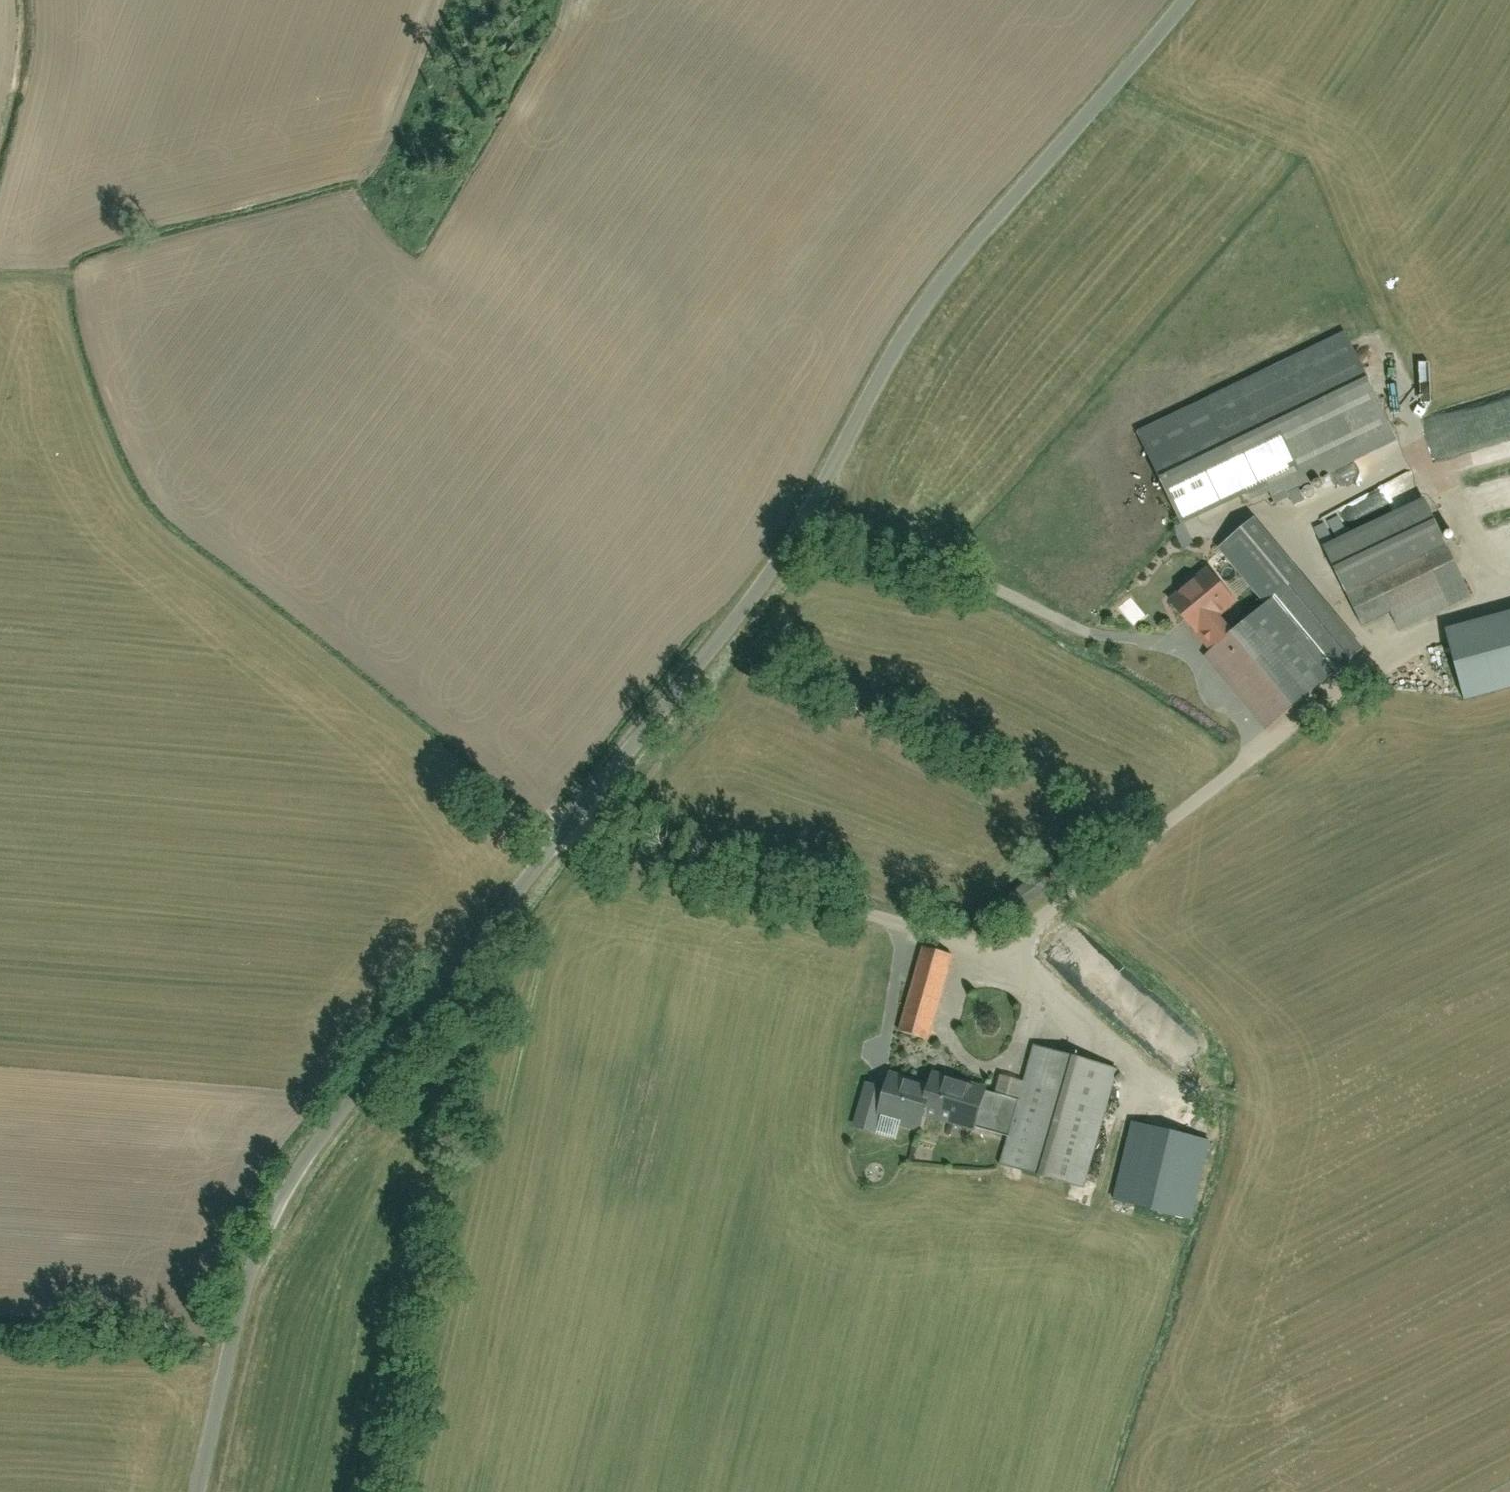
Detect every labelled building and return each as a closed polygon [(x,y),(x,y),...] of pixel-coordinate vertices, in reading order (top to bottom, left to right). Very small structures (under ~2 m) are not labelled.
[(1339,337),(1120,434),(1163,531),(1382,434),(1339,337)] [(1323,552),(1362,641),(1460,599),(1419,510),(1323,552)] [(1192,651),(1256,726),(1343,651),(1244,535),(1212,563),(1251,608),(1233,623),(1197,581),(1165,608),(1198,646),(1192,651)] [(926,954),(907,1033),(935,1040),(954,960),(926,954)] [(1000,1171),(1079,1191),(1110,1067),(1032,1048),(1019,1098),(931,1076),(923,1100),(883,1090),(873,1121),(913,1133),(918,1117),(1007,1142),(1000,1171)] [(854,1095),(848,1128),(856,1129),(862,1096),(854,1095)] [(1137,1130),(1115,1218),(1181,1234),(1203,1147),(1137,1130)]
